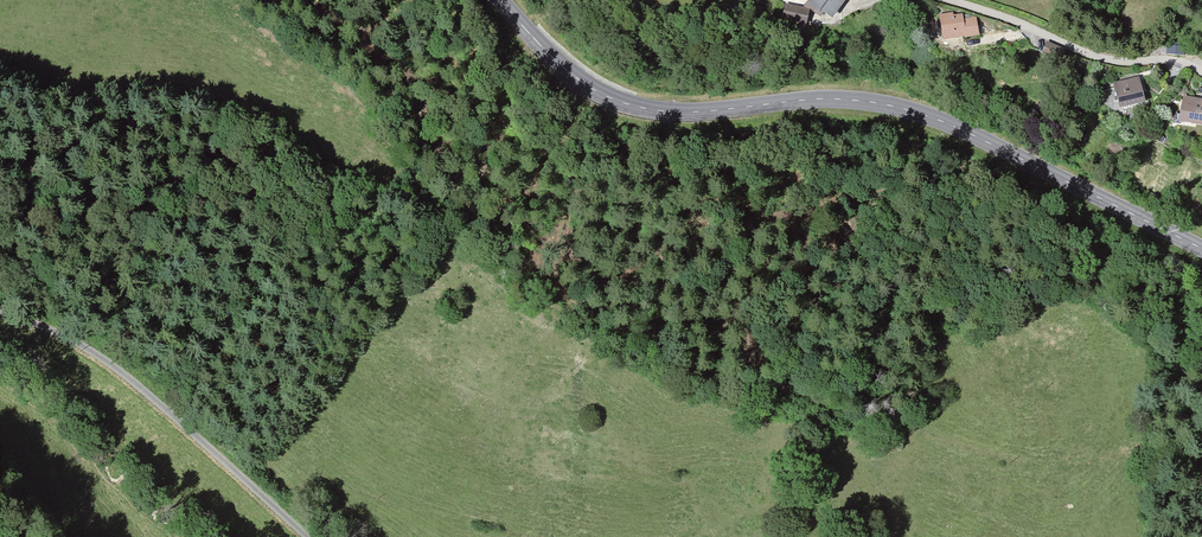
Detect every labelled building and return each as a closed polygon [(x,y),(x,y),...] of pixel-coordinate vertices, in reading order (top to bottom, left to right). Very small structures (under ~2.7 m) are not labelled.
[(815,6),(837,20),(850,0),(819,0),(815,6)] [(785,22),(810,25),(812,6),(787,3),(785,22)] [(968,13),(945,17),(948,41),(983,36),(981,19),(969,21),(968,13)] [(1046,55),(1064,58),(1066,44),(1047,42),(1046,55)] [(1140,78),(1114,84),(1121,110),(1147,104),(1140,78)] [(1184,98),(1180,125),(1201,128),(1201,101),(1184,98)]
